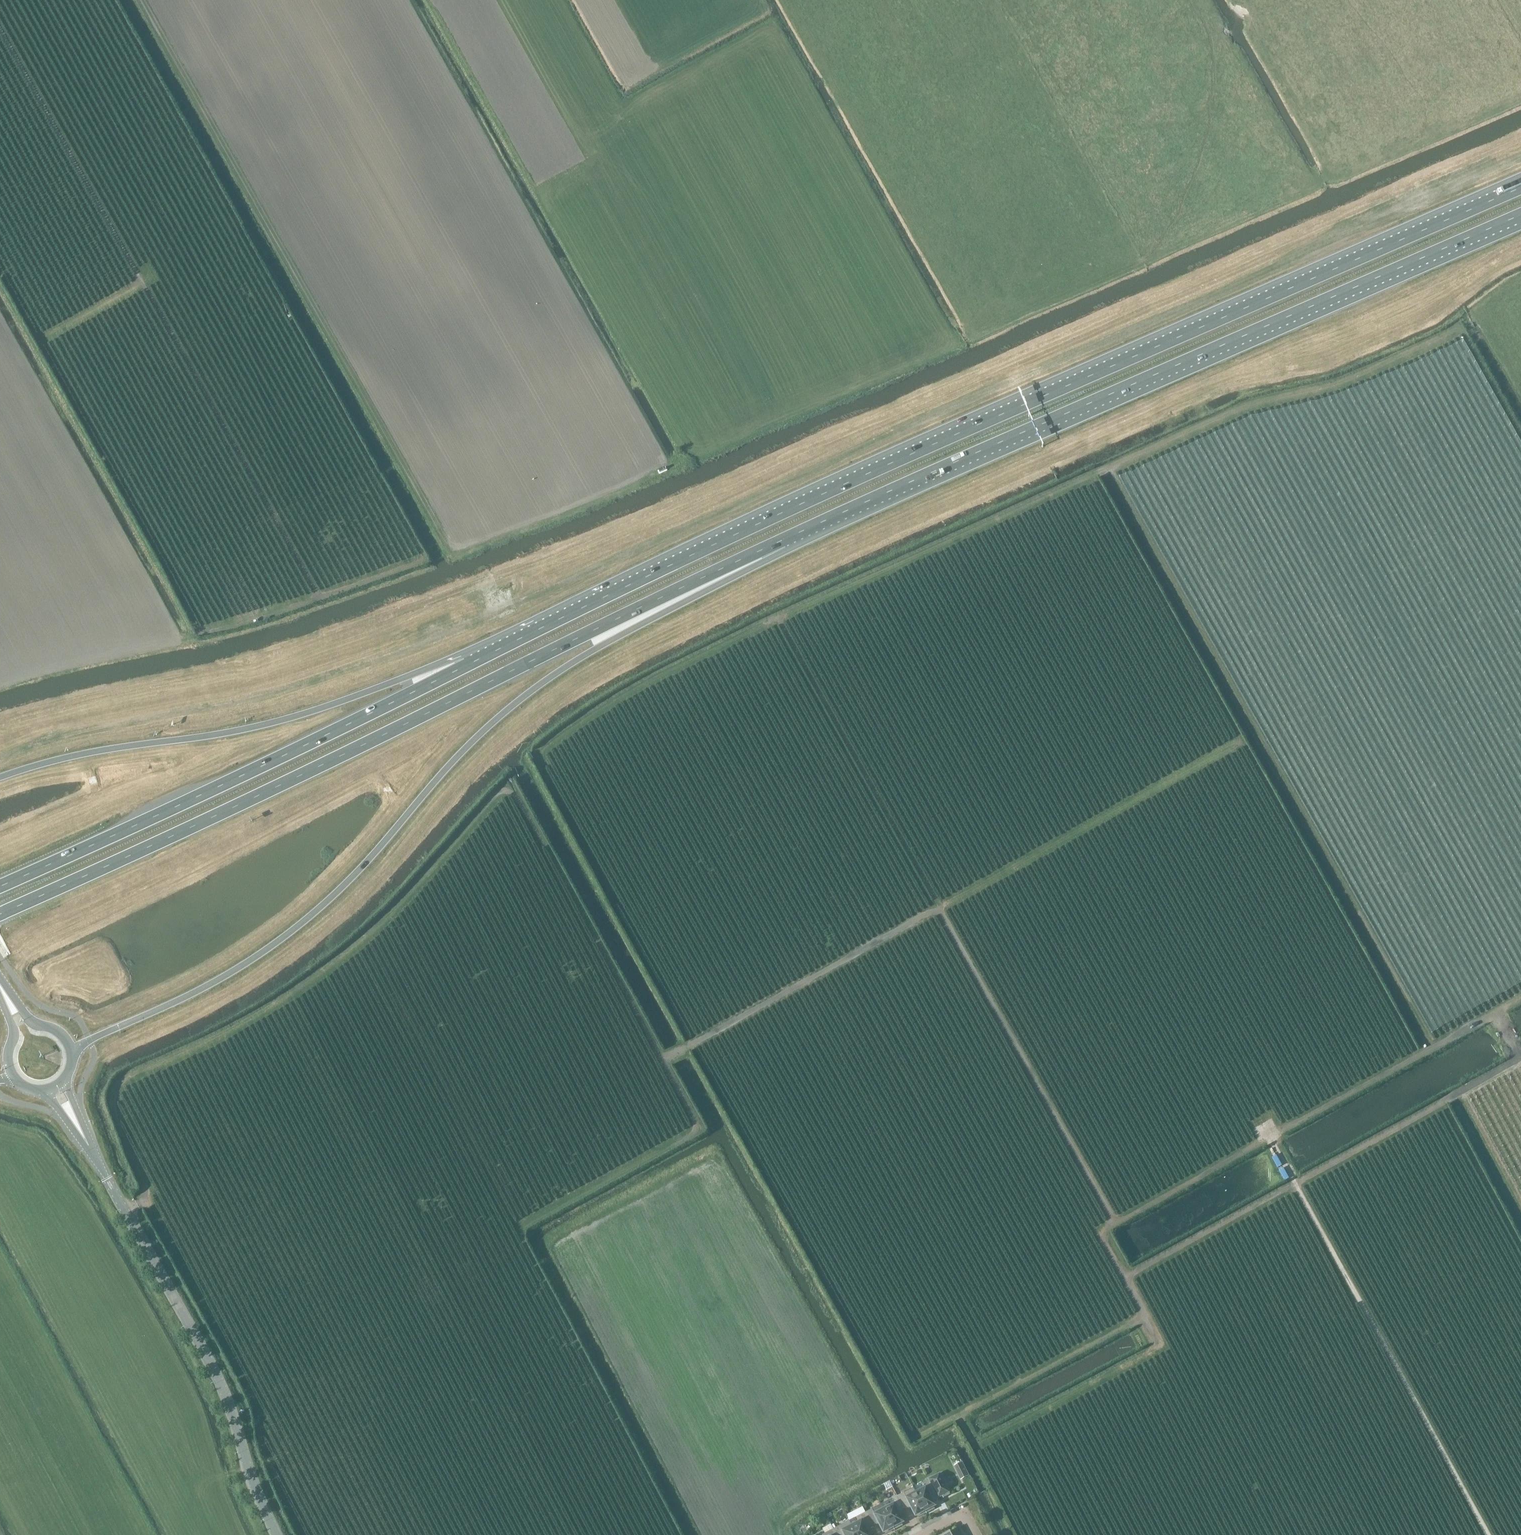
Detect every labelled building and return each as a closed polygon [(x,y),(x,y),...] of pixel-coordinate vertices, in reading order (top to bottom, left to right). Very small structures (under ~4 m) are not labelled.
[(962,1478),(969,1475),(965,1469),(959,1472),(962,1478)] [(916,1493),(927,1514),(927,1513),(935,1509),(933,1507),(935,1506),(929,1495),(936,1492),(939,1497),(942,1496),(944,1499),(944,1498),(950,1494),(946,1487),(948,1486),(944,1479),(942,1479),(940,1474),(923,1483),(926,1488),(917,1493),(916,1493)] [(914,1488),(898,1496),(904,1508),(910,1505),(916,1516),(918,1515),(919,1517),(926,1513),(927,1514),(914,1488)] [(904,1508),(898,1496),(887,1502),(889,1507),(884,1510),(895,1530),(903,1526),(901,1523),(903,1523),(897,1511),(904,1508)] [(872,1509),(866,1513),(872,1525),(878,1521),(884,1533),(886,1532),(887,1534),(894,1530),(895,1531),(895,1530),(884,1510),(882,1504),(872,1509)] [(863,1507),(847,1513),(849,1519),(865,1512),(863,1507)] [(866,1513),(850,1521),(857,1534),(869,1534),(865,1528),(872,1525),(866,1513)] [(834,1529),(837,1534),(857,1534),(850,1521),(834,1529)]
